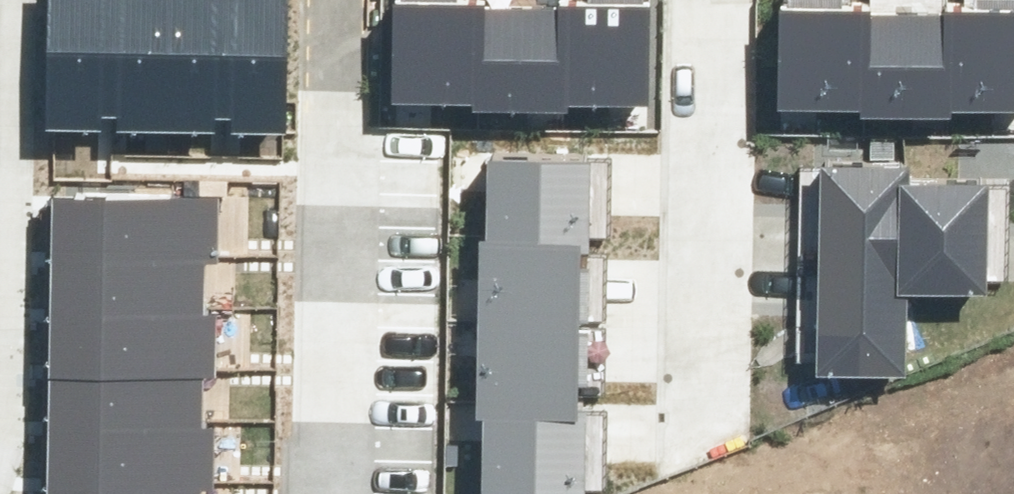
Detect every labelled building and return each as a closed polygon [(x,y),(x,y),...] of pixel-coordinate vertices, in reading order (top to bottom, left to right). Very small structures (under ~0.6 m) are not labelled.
[(482,85),(484,0),(399,0),(397,84),(482,85)] [(567,87),(568,0),(484,0),(482,85),(482,90),(566,92),(567,87)] [(651,89),(653,0),(568,0),(567,87),(651,89)] [(865,91),(866,0),(781,0),(780,90),(865,91)] [(951,92),(952,0),(866,0),(865,91),(865,99),(951,100),(951,92)] [(1013,93),(1013,0),(952,0),(951,92),(1013,93)] [(493,141),(492,225),(581,226),(581,221),(609,221),(610,142),(493,141)] [(823,147),(821,350),(903,351),(904,279),(992,280),(993,169),(911,168),(911,148),(823,147)] [(492,225),(491,308),(580,310),(580,304),(606,304),(607,239),(581,238),(581,226),(492,225)] [(491,308),(489,392),(579,394),(579,380),(606,380),(607,315),(580,315),(580,310),(491,308)] [(489,392),(488,472),(604,474),(606,394),(579,394),(489,392)]
